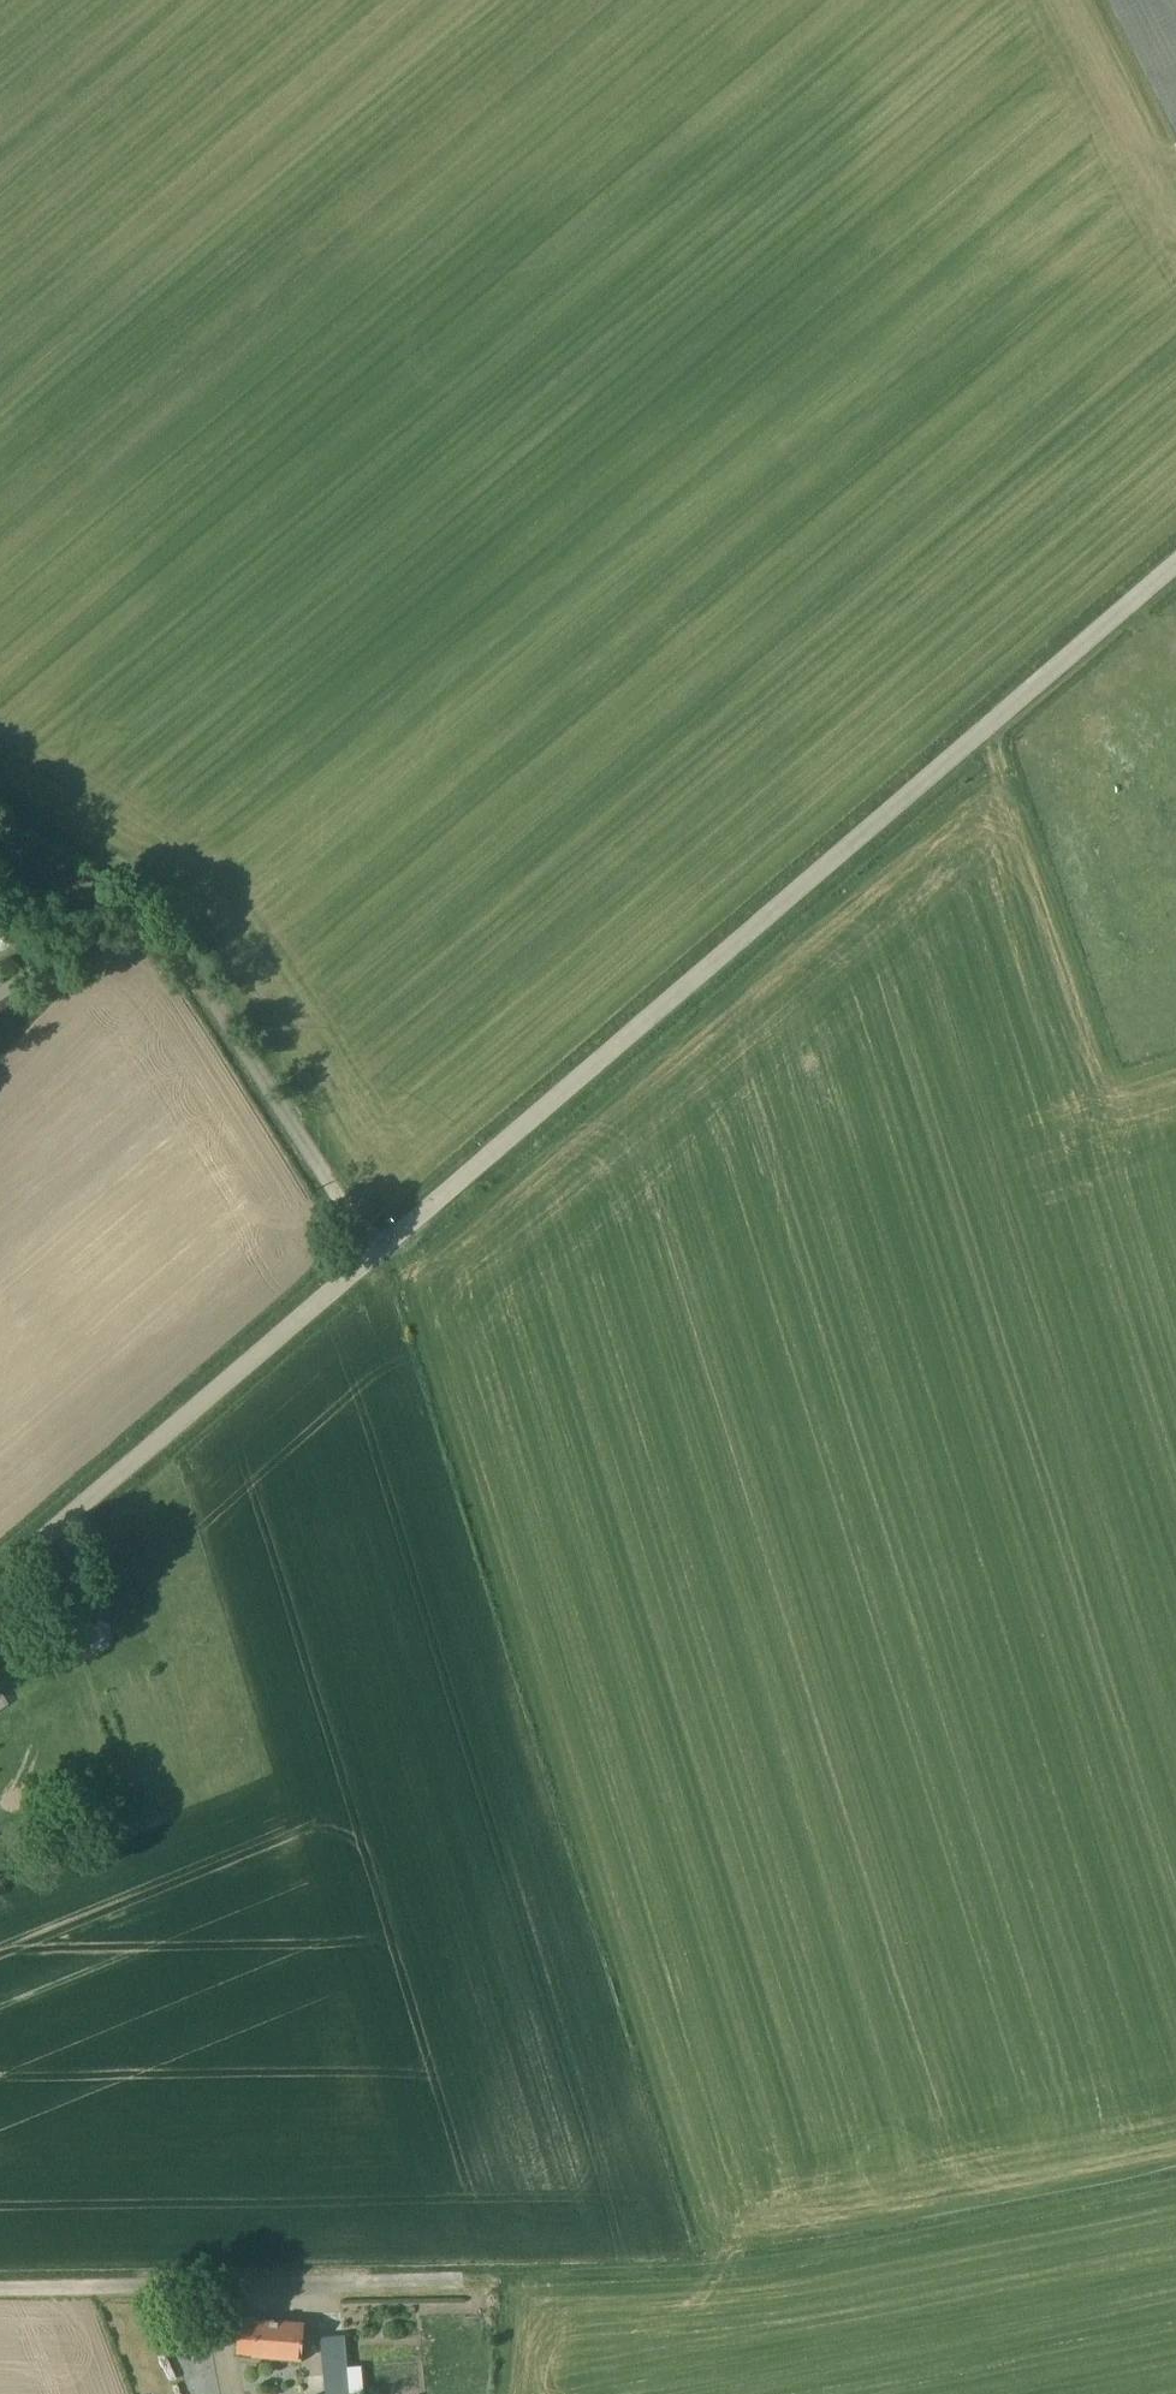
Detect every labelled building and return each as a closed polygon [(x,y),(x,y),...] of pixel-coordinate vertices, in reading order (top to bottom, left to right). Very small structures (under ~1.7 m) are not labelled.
[(236,2356),(298,2363),(301,2326),(255,2322),(255,2319),(239,2318),(236,2356)] [(345,2367),(338,2368),(335,2338),(317,2340),(323,2393),(348,2393),(345,2367)]
